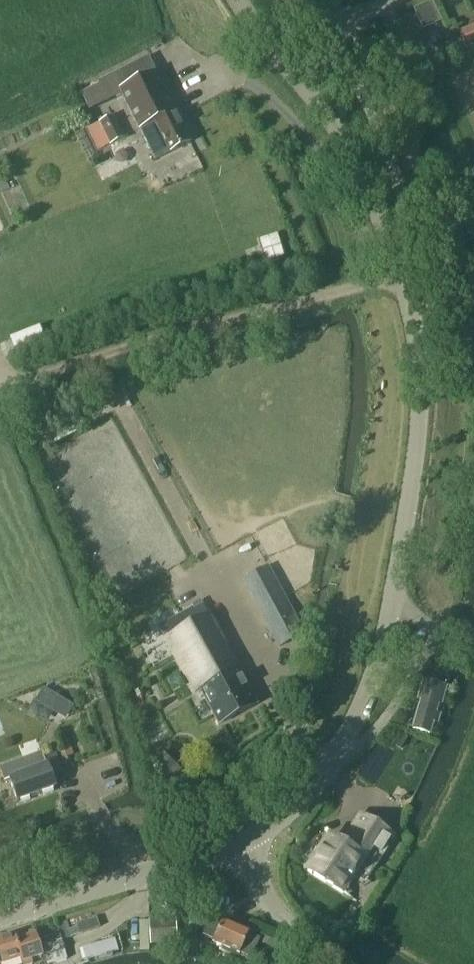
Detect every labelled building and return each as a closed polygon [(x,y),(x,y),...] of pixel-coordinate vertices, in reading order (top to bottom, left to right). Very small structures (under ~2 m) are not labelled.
[(430,1),(412,9),(422,30),(440,21),(430,1)] [(465,50),(473,47),(473,25),(458,32),(465,50)] [(189,145),(146,58),(96,82),(97,85),(80,94),(88,111),(119,96),(137,132),(138,132),(153,163),(189,145)] [(124,140),(113,118),(98,126),(108,147),(124,140)] [(277,649),(304,634),(268,567),(241,581),(277,649)] [(255,706),(201,606),(158,629),(194,693),(198,691),(217,726),(255,706)] [(445,689),(451,666),(436,662),(428,670),(425,683),(422,682),(418,695),(422,696),(412,731),(428,736),(432,725),(437,727),(439,718),(434,717),(437,708),(439,708),(445,689)] [(61,700),(56,709),(67,716),(72,707),(61,700)] [(397,734),(390,745),(398,750),(405,739),(397,734)] [(54,753),(43,756),(41,753),(0,769),(0,772),(4,783),(9,781),(17,802),(54,789),(50,777),(61,773),(54,753)] [(316,879),(301,903),(302,904),(304,901),(335,921),(348,900),(354,905),(355,903),(341,894),(353,876),(352,875),(360,862),(370,869),(390,838),(360,818),(341,848),(328,839),(306,873),(316,879)] [(149,919),(150,943),(176,942),(175,917),(149,919)] [(212,940),(211,943),(238,955),(238,954),(250,960),(259,940),(247,935),(248,932),(221,919),(219,925),(207,920),(200,935),(212,940)] [(63,948),(58,931),(16,945),(13,935),(0,939),(0,963),(9,963),(20,961),(21,962),(43,955),(46,963),(52,963),(67,959),(63,948)]
